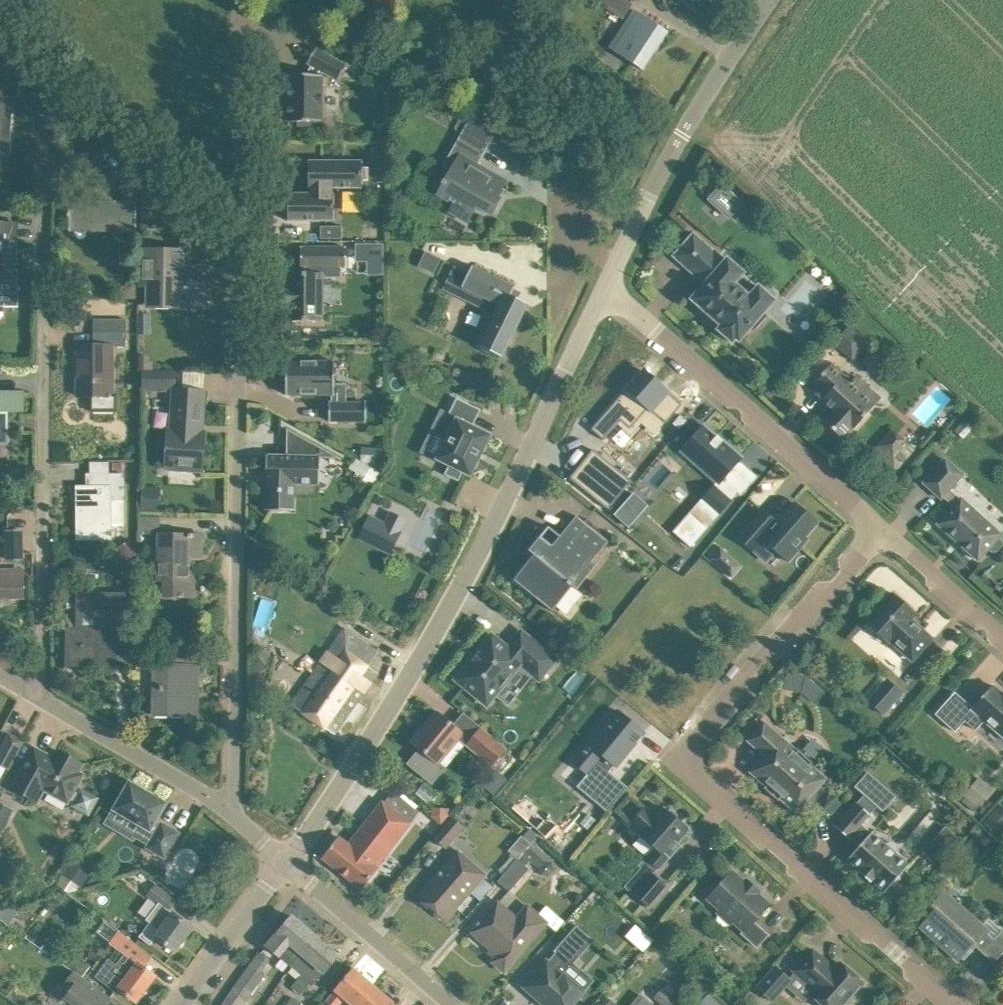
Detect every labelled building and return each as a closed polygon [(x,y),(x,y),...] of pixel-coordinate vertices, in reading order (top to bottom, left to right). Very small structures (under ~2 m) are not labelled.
[(624,18),(635,0),(597,0),(624,18)] [(669,32),(639,13),(614,51),(644,70),(669,32)] [(306,76),(288,75),(286,121),(296,122),(296,126),(310,127),(310,122),(320,123),(322,77),(321,77),(323,73),(338,82),(346,69),(317,50),(308,63),(312,66),(306,76)] [(9,155),(10,137),(8,137),(8,131),(10,131),(11,103),(18,103),(18,85),(0,84),(0,155),(9,155)] [(450,212),(467,222),(476,206),(491,215),(501,198),(495,195),(499,189),(501,190),(506,181),(477,165),(487,146),(462,132),(453,148),(462,152),(445,181),(444,180),(441,184),(443,185),(438,195),(455,204),(450,212)] [(84,228),(115,228),(135,228),(135,231),(136,231),(136,200),(135,200),(135,202),(111,202),(111,187),(114,187),(114,170),(112,170),(112,172),(101,172),(101,152),(100,152),(100,153),(69,153),(69,152),(68,152),(68,175),(69,175),(69,173),(84,173),(84,185),(80,185),(80,202),(70,202),(70,200),(69,200),(69,213),(68,213),(68,217),(69,217),(69,231),(70,231),(70,223),(84,223),(84,228)] [(308,188),(310,188),(310,194),(287,194),(287,220),(334,220),(334,194),(332,194),(332,188),(362,188),(362,161),(308,161),(308,188)] [(726,188),(711,204),(718,210),(723,204),(725,205),(728,202),(726,200),(732,193),(726,188)] [(141,227),(163,228),(164,214),(142,213),(141,227)] [(19,306),(19,276),(21,276),(21,261),(18,261),(18,254),(21,254),(21,239),(17,239),(17,223),(0,223),(0,306),(19,306)] [(320,238),(342,236),(341,223),(320,224),(320,238)] [(718,329),(732,342),(736,338),(739,340),(774,300),(758,286),(749,296),(734,283),(743,272),(727,258),(725,261),(693,234),(674,256),(705,283),(691,299),(721,325),(718,329)] [(302,247),(302,268),(305,268),(305,273),(322,273),(322,279),(344,279),(344,275),(382,275),(383,248),(302,247)] [(139,298),(139,305),(148,305),(160,305),(180,306),(180,297),(190,297),(208,298),(209,268),(191,268),(186,267),(186,256),(186,250),(172,250),(172,255),(142,255),(142,250),(140,250),(139,285),(139,286),(139,298)] [(424,250),(418,265),(433,272),(440,257),(424,250)] [(480,347),(501,357),(527,303),(510,295),(515,287),(472,266),(462,287),(500,305),(480,347)] [(286,321),(322,321),(322,279),(322,273),(305,273),(286,273),(286,291),(283,291),(283,303),(286,303),(286,321)] [(862,331),(859,334),(849,325),(832,343),(852,360),(853,359),(856,362),(874,341),(862,331)] [(126,332),(114,332),(94,332),(94,345),(77,346),(77,395),(91,396),(91,411),(119,411),(118,395),(112,395),(111,346),(126,346),(126,332)] [(286,395),(332,395),(332,402),(329,402),(329,421),(366,421),(366,403),(346,402),(346,384),(334,384),(334,361),(286,361),(286,395)] [(881,398),(869,387),(856,376),(851,381),(831,363),(813,384),(826,396),(822,400),(832,409),(822,421),(843,439),(853,428),(854,429),(881,398)] [(142,392),(176,392),(176,370),(142,371),(142,392)] [(644,370),(592,429),(604,440),(621,420),(631,428),(649,407),(667,423),(683,404),(644,370)] [(201,424),(203,390),(176,389),(174,430),(169,430),(167,453),(166,468),(202,470),(201,471),(203,471),(205,432),(198,432),(198,424),(201,424)] [(7,443),(7,411),(23,411),(23,392),(0,392),(0,443),(7,443)] [(441,411),(430,431),(434,433),(447,439),(437,459),(449,465),(445,474),(458,480),(462,472),(470,476),(490,435),(472,426),(480,409),(457,398),(452,409),(449,415),(441,411)] [(703,425),(681,451),(716,482),(702,499),(719,514),(732,499),(737,493),(747,482),(731,469),(739,460),(742,457),(723,441),(722,442),(716,436),(703,425)] [(266,455),(265,510),(294,510),(295,484),(319,484),(319,457),(330,458),(338,458),(341,460),(342,459),(287,429),(286,455),(266,455)] [(892,429),(873,451),(894,470),(913,448),(892,429)] [(632,480),(592,449),(569,478),(608,509),(632,480)] [(991,552),(996,551),(1002,545),(1002,540),(998,537),(1001,534),(960,498),(960,499),(949,489),(962,475),(945,458),(923,482),(941,498),(943,496),(953,506),(937,523),(978,560),(988,549),(991,552)] [(78,487),(78,511),(80,511),(80,529),(79,529),(79,533),(80,533),(80,539),(100,539),(112,538),(112,524),(124,524),(124,500),(124,473),(109,473),(106,473),(90,474),(86,474),(86,475),(90,475),(90,487),(87,487),(78,487)] [(160,508),(160,488),(141,488),(141,508),(160,508)] [(763,510),(739,538),(753,550),(767,562),(776,551),(788,561),(807,539),(805,537),(817,522),(805,511),(801,515),(791,506),(782,517),(779,514),(774,520),(763,510)] [(369,515),(358,539),(390,554),(401,531),(369,515)] [(534,555),(514,580),(552,611),(572,586),(577,589),(589,574),(596,565),(592,561),(608,541),(577,515),(552,546),(540,536),(529,551),(534,555)] [(139,518),(139,532),(161,531),(160,518),(139,518)] [(6,531),(7,559),(23,559),(22,531),(6,531)] [(158,580),(165,581),(165,594),(179,594),(179,597),(193,597),(193,580),(189,580),(189,555),(201,555),(202,535),(159,534),(158,580)] [(715,543),(704,556),(716,566),(727,553),(715,543)] [(23,597),(23,571),(0,571),(0,597),(23,597)] [(894,593),(866,624),(888,643),(891,641),(912,660),(932,638),(910,619),(916,612),(894,593)] [(69,663),(69,665),(95,665),(95,663),(133,664),(135,595),(78,594),(78,614),(78,629),(68,629),(68,663),(69,663)] [(291,704),(335,734),(377,673),(367,666),(377,652),(344,629),(291,704)] [(557,659),(527,634),(513,652),(492,635),(456,679),(476,696),(484,687),(494,695),(520,664),(529,672),(536,664),(546,672),(557,659)] [(178,653),(156,652),(155,665),(154,665),(153,715),(198,716),(199,666),(198,666),(198,652),(178,651),(178,653)] [(800,689),(814,701),(824,689),(804,673),(800,689)] [(883,696),(876,690),(866,700),(883,715),(903,693),(893,684),(883,696)] [(965,701),(946,723),(955,731),(964,720),(975,729),(984,720),(1002,737),(1002,694),(992,685),(972,708),(965,701)] [(586,774),(576,786),(607,812),(628,786),(609,771),(615,765),(616,766),(636,742),(637,743),(638,742),(637,741),(641,736),(642,737),(642,736),(644,732),(618,710),(604,727),(602,726),(588,743),(602,755),(586,774)] [(437,711),(411,742),(421,749),(409,764),(432,783),(444,768),(439,763),(463,733),(437,711)] [(748,740),(765,755),(751,772),(796,811),(825,779),(810,765),(812,763),(798,749),(795,752),(781,740),(782,738),(764,722),(748,740)] [(481,728),(467,744),(492,765),(506,749),(481,728)] [(9,769),(24,741),(9,733),(0,749),(0,765),(9,769)] [(76,777),(79,772),(83,764),(57,750),(53,758),(34,747),(11,789),(38,804),(45,792),(67,804),(69,800),(74,803),(72,805),(89,815),(98,799),(82,789),(78,795),(74,792),(80,779),(76,777)] [(495,768),(506,777),(518,762),(508,753),(495,768)] [(494,795),(506,779),(493,768),(481,784),(494,795)] [(857,802),(836,827),(849,838),(859,846),(848,859),(861,870),(859,872),(870,882),(872,880),(885,892),(891,884),(894,886),(905,874),(902,872),(909,865),(895,852),(896,849),(896,846),(894,844),(891,842),(888,843),(886,844),(872,832),(871,832),(862,824),(870,814),(877,807),(882,811),(894,796),(865,771),(853,785),(864,795),(857,802)] [(978,807),(993,789),(978,776),(962,794),(978,807)] [(144,790),(130,782),(114,810),(139,824),(133,836),(147,845),(146,847),(164,857),(178,833),(161,823),(160,825),(155,822),(166,803),(153,795),(153,794),(144,789),(144,790)] [(338,838),(323,858),(360,888),(372,872),(382,859),(387,853),(410,823),(407,821),(415,810),(401,798),(393,792),(384,803),(383,802),(348,846),(338,838)] [(512,808),(545,837),(559,821),(526,792),(512,808)] [(641,834),(640,835),(657,851),(648,860),(658,869),(679,846),(677,844),(690,829),(678,819),(677,815),(671,810),(668,810),(664,807),(656,817),(644,806),(629,823),(641,834)] [(430,816),(440,824),(448,816),(450,809),(431,807),(430,816)] [(588,814),(580,823),(588,829),(595,820),(588,814)] [(435,839),(445,848),(463,826),(453,817),(435,839)] [(521,836),(508,851),(517,859),(536,838),(537,837),(528,830),(522,837),(521,836)] [(517,859),(525,866),(530,861),(538,868),(540,875),(548,876),(554,870),(552,863),(554,860),(539,847),(537,846),(541,842),(536,838),(517,859)] [(437,874),(440,877),(421,899),(446,920),(485,875),(457,851),(437,874)] [(73,855),(55,882),(73,894),(91,867),(73,855)] [(497,882),(508,891),(528,868),(525,866),(517,859),(497,882)] [(732,871),(708,898),(720,909),(718,912),(731,923),(733,921),(744,931),(742,933),(757,946),(767,934),(753,922),(769,904),(757,893),(759,891),(746,880),(744,882),(732,871)] [(634,894),(649,907),(668,885),(653,873),(634,894)] [(147,895),(158,904),(146,919),(150,922),(139,937),(150,945),(156,937),(175,951),(193,927),(169,910),(176,900),(155,884),(147,895)] [(944,892),(931,907),(935,910),(920,927),(958,960),(972,944),(993,962),(1002,951),(1002,931),(1002,930),(994,939),(987,933),(988,931),(944,892)] [(573,915),(579,921),(589,910),(586,907),(590,903),(587,900),(573,915)] [(480,923),(478,921),(475,924),(477,926),(472,932),(499,955),(493,961),(504,971),(546,923),(555,931),(564,922),(546,906),(539,914),(527,903),(516,916),(499,901),(480,923)] [(0,911),(0,920),(8,925),(16,914),(8,908),(0,911)] [(290,943),(301,952),(315,936),(292,916),(267,946),(279,956),(290,943)] [(111,943),(119,933),(104,922),(97,932),(111,943)] [(642,950),(652,939),(635,923),(625,935),(642,950)] [(522,987),(536,999),(540,995),(549,1004),(551,1004),(573,1004),(576,1002),(585,991),(581,988),(563,972),(570,965),(571,966),(594,940),(576,924),(553,950),(556,953),(549,961),(547,959),(535,972),(522,987)] [(118,988),(137,1002),(156,977),(143,967),(151,956),(119,932),(119,933),(111,944),(125,954),(117,965),(108,959),(95,976),(115,991),(118,988)] [(301,952),(313,963),(292,988),(300,994),(310,983),(313,985),(338,956),(315,936),(301,952)] [(815,990),(811,994),(824,1004),(848,1004),(852,1001),(848,998),(863,983),(840,962),(834,968),(813,949),(793,971),(815,990)] [(269,960),(258,953),(222,1004),(244,1004),(265,976),(260,973),(269,960)] [(776,966),(757,988),(772,1001),(791,980),(776,966)] [(352,1004),(357,1004),(374,985),(353,968),(334,990),(336,991),(326,1002),(330,1004),(338,1004),(344,998),(352,1004)] [(394,1003),(374,985),(357,1004),(392,1004),(394,1003)] [(662,1004),(664,1004),(671,996),(661,988),(653,997),(662,1004)] [(697,1004),(714,1004),(717,1001),(709,993),(697,1004)] [(643,996),(635,1004),(653,1004),(643,996)] [(681,1004),(671,996),(664,1004),(680,1004),(681,1004)]
